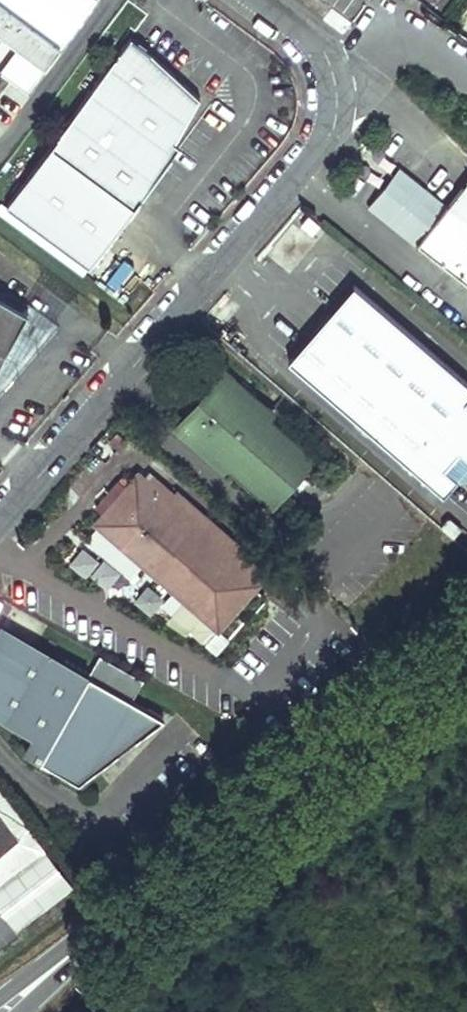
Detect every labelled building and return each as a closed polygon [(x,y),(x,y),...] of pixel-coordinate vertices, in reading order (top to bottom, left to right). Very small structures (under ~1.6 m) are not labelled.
[(3,34),(18,44),(28,52),(13,73),(31,86),(93,0),(0,0),(0,38),(3,34)] [(175,142),(199,99),(150,54),(151,53),(129,38),(5,207),(88,267),(178,145),(175,142)] [(31,86),(13,73),(28,52),(18,44),(0,68),(0,70),(28,90),(31,86)] [(418,245),(466,283),(466,184),(418,245)] [(0,362),(0,398),(80,306),(43,285),(29,311),(0,362)] [(290,362),(446,496),(460,480),(466,480),(466,381),(354,285),(290,362)] [(29,311),(0,295),(0,362),(29,311)] [(223,376),(176,431),(274,510),(312,463),(265,426),(273,417),(223,376)] [(114,502),(109,508),(231,614),(262,579),(255,573),(259,569),(236,548),(230,556),(165,502),(173,494),(148,474),(143,479),(139,475),(129,486),(121,479),(107,496),(114,502)] [(173,494),(165,502),(230,556),(236,548),(240,545),(176,490),(173,494)] [(231,614),(109,508),(95,524),(218,629),(231,614)] [(85,577),(97,558),(79,547),(67,566),(85,577)] [(273,589),(262,579),(231,614),(218,629),(228,639),(273,589)] [(0,639),(0,718),(39,739),(29,757),(84,786),(168,721),(135,703),(147,682),(102,658),(91,679),(4,632),(0,639)] [(0,813),(0,858),(22,841),(0,813)]
